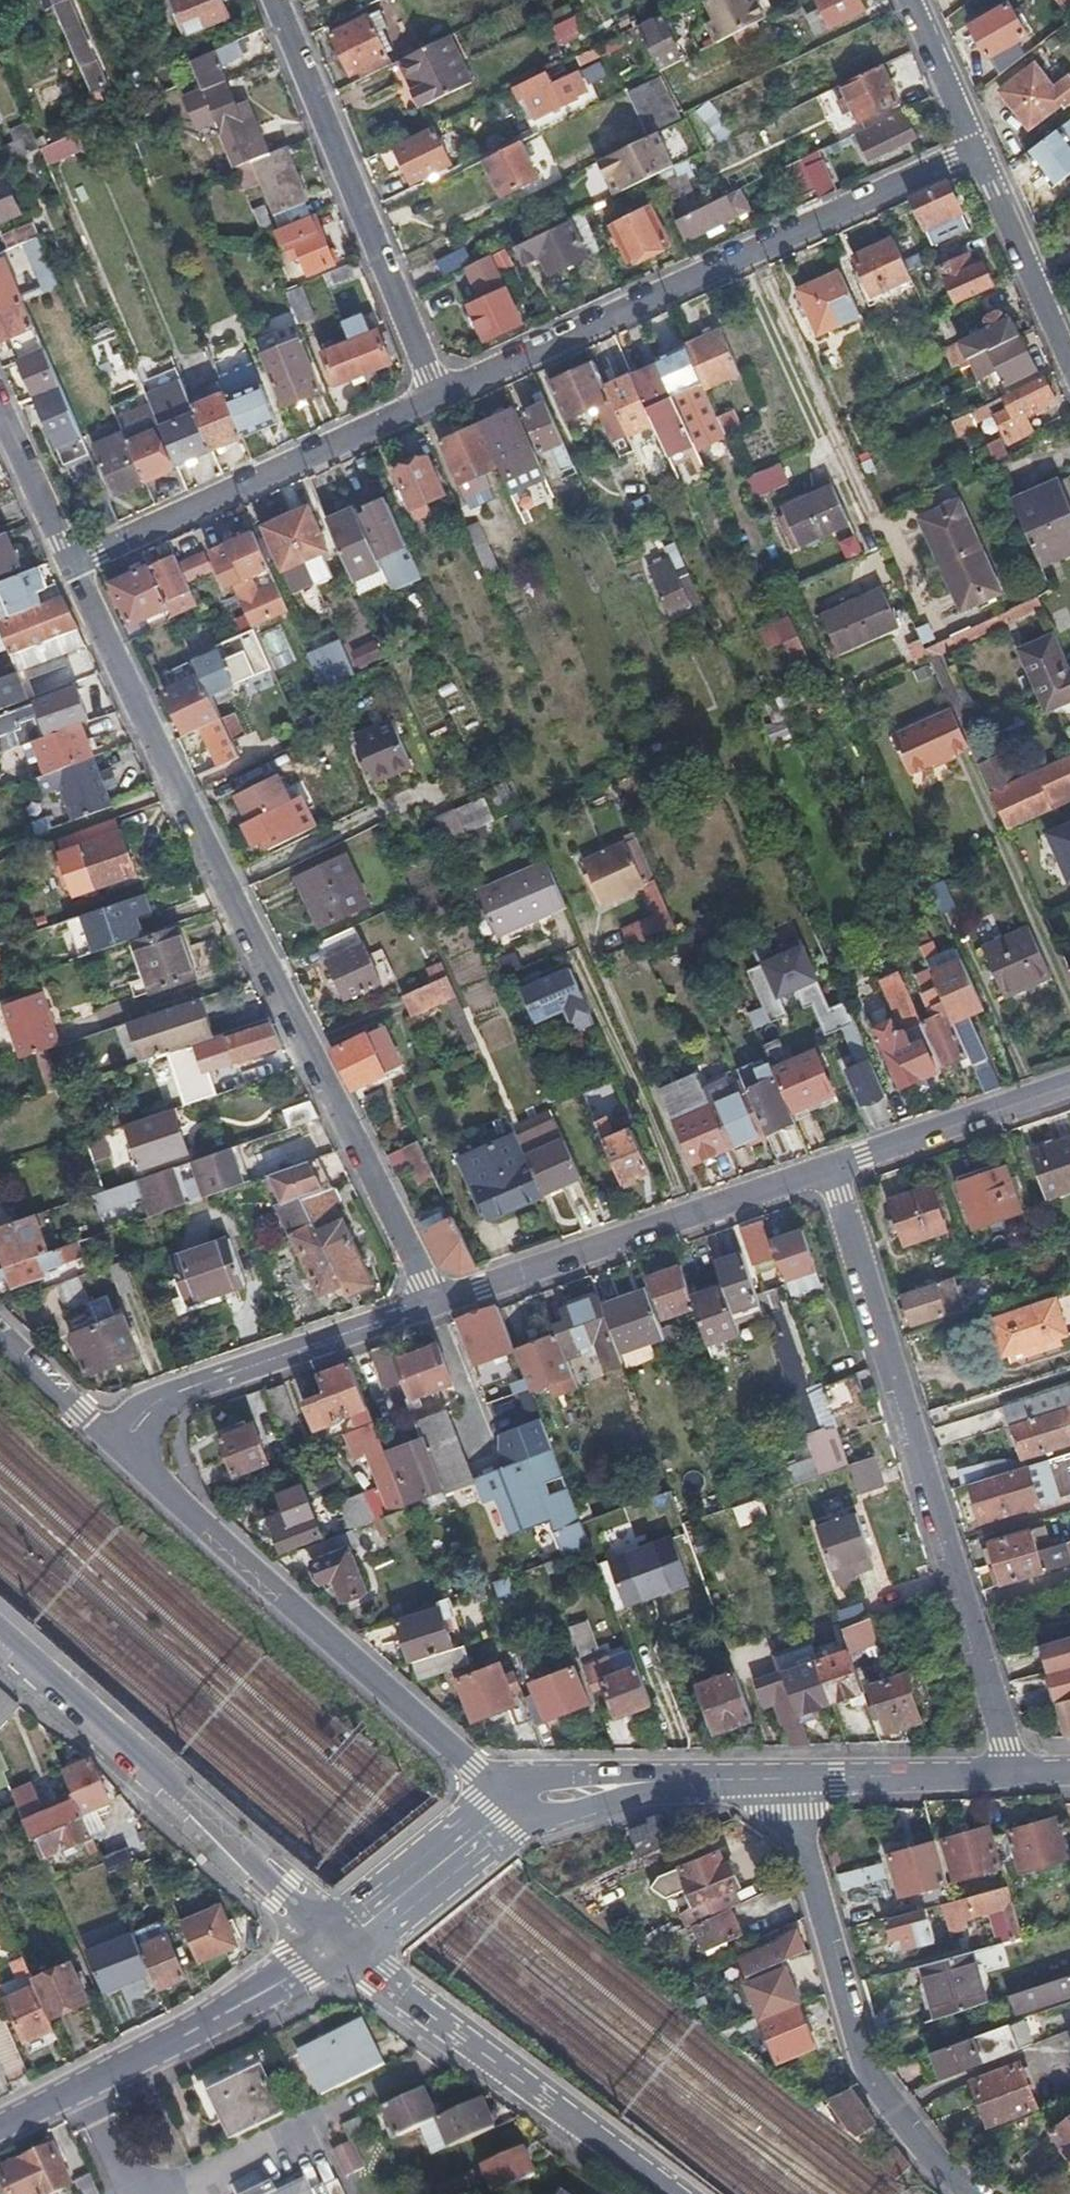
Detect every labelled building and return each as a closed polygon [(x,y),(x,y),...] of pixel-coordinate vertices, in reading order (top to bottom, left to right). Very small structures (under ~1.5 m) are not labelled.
[(89,87),(96,84),(103,81),(68,0),(51,0),(89,87)] [(187,34),(228,18),(221,0),(172,0),(187,34)] [(758,24),(750,8),(758,5),(755,0),(709,0),(704,2),(713,21),(707,25),(716,44),(734,35),(747,29),(758,24)] [(820,6),(829,25),(864,9),(860,0),(818,0),(820,6)] [(1004,71),(1032,52),(1017,31),(1025,25),(1007,0),(1004,0),(972,24),(1004,71)] [(1069,16),(1069,0),(1058,0),(1069,16)] [(829,25),(820,6),(805,13),(815,32),(829,25)] [(361,69),(365,76),(392,63),(387,53),(378,33),(387,29),(390,28),(382,12),(376,14),(374,11),(331,32),(351,74),(361,69)] [(660,68),(661,71),(682,60),(661,16),(639,26),(660,68)] [(561,41),(583,38),(581,21),(559,24),(561,41)] [(1064,30),(1069,26),(1069,25),(1067,21),(1061,25),(1064,30)] [(764,39),(758,24),(747,29),(734,35),(742,51),(764,39)] [(387,29),(378,33),(387,53),(396,49),(387,29)] [(430,45),(401,59),(414,88),(412,90),(420,106),(471,80),(450,35),(430,45)] [(843,84),(867,73),(854,44),(858,41),(855,37),(820,54),(830,76),(826,79),(831,91),(836,88),(843,84)] [(202,92),(225,82),(217,65),(241,54),(236,41),(191,61),(197,78),(202,92)] [(189,81),(197,78),(191,61),(182,64),(189,81)] [(899,102),(882,65),(867,73),(843,84),(860,119),(899,102)] [(1002,90),(1029,129),(1063,104),(1067,110),(1069,107),(1069,79),(1069,78),(1053,91),(1034,66),(1002,90)] [(577,74),(568,78),(577,97),(587,92),(577,74)] [(678,115),(661,77),(630,92),(649,130),(678,115)] [(577,97),(568,78),(527,99),(538,119),(578,99),(577,97)] [(51,102),(76,93),(71,79),(46,88),(51,102)] [(251,160),(271,152),(254,113),(241,119),(236,107),(225,82),(202,92),(234,168),(251,160)] [(103,118),(109,116),(107,112),(96,84),(89,87),(103,118)] [(112,115),(129,107),(125,98),(111,103),(114,110),(107,112),(109,116),(112,115)] [(249,101),(236,107),(241,119),(254,113),(249,101)] [(701,110),(684,118),(685,120),(701,153),(710,149),(698,125),(706,122),(701,110)] [(914,137),(902,110),(855,133),(867,158),(914,137)] [(82,140),(116,126),(112,115),(109,116),(103,118),(78,129),(82,140)] [(27,121),(11,128),(15,140),(0,146),(0,152),(4,161),(38,146),(27,121)] [(1025,153),(1053,189),(1069,176),(1069,139),(1061,126),(1025,153)] [(619,152),(635,185),(648,179),(655,175),(683,162),(668,128),(651,136),(619,152)] [(38,146),(45,161),(84,145),(82,140),(78,129),(38,146)] [(435,130),(379,157),(390,175),(404,168),(411,183),(450,163),(435,130)] [(536,177),(519,142),(484,160),(502,195),(536,177)] [(33,175),(48,169),(45,161),(38,146),(4,161),(7,169),(27,161),(33,175)] [(305,199),(282,147),(271,152),(251,160),(260,183),(272,214),(304,202),(305,199)] [(812,166),(822,162),(819,152),(808,157),(812,166)] [(815,192),(818,199),(834,191),(824,164),(822,162),(812,166),(808,157),(802,160),(815,192)] [(251,160),(234,168),(235,173),(243,191),(260,183),(251,160)] [(798,200),(815,192),(802,160),(784,169),(798,200)] [(19,211),(4,177),(0,178),(0,219),(19,211)] [(661,188),(672,213),(687,208),(677,182),(661,188)] [(949,182),(911,200),(932,245),(969,228),(949,182)] [(261,236),(273,231),(256,190),(245,195),(251,210),(261,236)] [(676,222),(684,242),(709,229),(724,222),(749,211),(739,190),(676,222)] [(279,229),(310,216),(304,202),(272,214),(279,229)] [(648,208),(610,228),(627,262),(666,242),(648,208)] [(549,277),(601,252),(580,211),(540,231),(541,236),(515,248),(524,265),(540,259),(549,277)] [(317,229),(311,215),(310,216),(279,229),(276,230),(281,245),(288,243),(294,256),(301,254),(309,273),(335,263),(322,228),(317,229)] [(0,232),(0,236),(5,247),(16,243),(35,234),(29,220),(0,232)] [(724,222),(709,229),(713,235),(727,229),(724,222)] [(35,234),(16,243),(22,256),(42,249),(35,234)] [(905,258),(896,239),(858,257),(874,295),(914,278),(909,267),(905,258)] [(959,245),(934,256),(955,299),(995,281),(985,260),(969,268),(959,245)] [(498,269),(498,270),(511,264),(504,248),(490,254),(498,269)] [(922,251),(905,258),(909,267),(926,259),(922,251)] [(490,254),(457,270),(461,280),(485,268),(489,278),(496,274),(498,269),(490,254)] [(22,300),(4,257),(0,259),(0,309),(22,300)] [(358,261),(322,275),(328,290),(364,276),(358,261)] [(861,314),(841,269),(797,289),(816,332),(861,314)] [(284,293),(294,320),(311,313),(300,288),(284,293)] [(505,289),(468,306),(486,341),(522,325),(505,289)] [(10,338),(34,392),(58,383),(22,300),(0,309),(0,342),(10,338)] [(945,348),(952,365),(993,347),(1020,334),(1011,315),(1006,318),(1002,309),(987,317),(991,326),(945,348)] [(396,354),(387,332),(381,334),(378,332),(365,337),(358,318),(342,324),(350,343),(362,373),(391,361),(389,356),(396,354)] [(722,331),(688,346),(704,381),(708,388),(741,373),(722,331)] [(1020,334),(993,347),(1008,380),(1038,366),(1022,332),(1020,334)] [(268,380),(279,406),(316,391),(296,340),(258,356),(268,380)] [(334,385),(362,373),(350,343),(321,354),(334,385)] [(658,360),(659,362),(663,369),(674,395),(684,390),(704,381),(688,346),(658,360)] [(244,349),(212,362),(219,380),(236,373),(243,391),(258,385),(244,349)] [(607,387),(596,361),(551,381),(566,418),(612,398),(607,387)] [(659,362),(633,374),(636,382),(663,369),(659,362)] [(173,464),(209,450),(190,404),(175,367),(139,383),(144,395),(159,430),(170,457),(173,464)] [(663,369),(636,382),(654,423),(669,454),(696,442),(694,440),(678,404),(674,395),(663,369)] [(226,397),(242,436),(274,424),(259,384),(258,385),(243,391),(236,373),(219,380),(226,397)] [(607,387),(612,398),(614,402),(628,434),(654,423),(636,382),(633,374),(607,387)] [(1045,376),(954,418),(960,432),(977,424),(974,418),(994,409),(1007,439),(1039,424),(1033,411),(1056,400),(1045,376)] [(58,383),(34,392),(57,446),(81,437),(58,383)] [(684,390),(674,395),(678,404),(689,399),(684,390)] [(577,466),(544,393),(534,396),(539,407),(528,412),(545,452),(551,450),(561,473),(577,466)] [(146,435),(159,430),(144,395),(131,399),(146,435)] [(190,404),(209,450),(242,436),(226,397),(208,404),(205,398),(190,404)] [(689,399),(678,404),(694,440),(707,432),(692,398),(689,399)] [(628,434),(614,402),(602,408),(621,453),(634,448),(628,434)] [(517,408),(483,424),(501,467),(526,456),(531,466),(541,460),(517,408)] [(734,411),(720,417),(728,435),(742,428),(734,411)] [(501,467),(483,424),(441,443),(459,485),(485,474),(501,467)] [(127,443),(144,481),(168,471),(165,459),(170,457),(159,430),(146,435),(127,443)] [(114,494),(144,481),(127,443),(123,433),(93,445),(114,494)] [(986,442),(994,459),(1006,453),(998,437),(986,442)] [(428,457),(396,471),(404,490),(400,492),(404,502),(410,501),(416,518),(431,512),(426,502),(444,493),(428,457)] [(541,460),(531,466),(545,494),(554,491),(541,460)] [(459,485),(465,498),(491,486),(485,474),(459,485)] [(1015,504),(1025,526),(1044,568),(1069,556),(1069,504),(1061,483),(1015,504)] [(802,546),(852,524),(838,493),(788,516),(802,546)] [(921,519),(941,565),(980,547),(960,501),(921,519)] [(389,504),(360,517),(378,557),(394,592),(423,580),(410,551),(389,504)] [(94,513),(102,529),(117,522),(110,506),(94,513)] [(356,506),(328,518),(358,587),(385,574),(378,557),(360,517),(356,506)] [(308,509),(288,517),(315,579),(319,585),(332,577),(320,553),(325,549),(308,509)] [(315,579),(288,517),(269,525),(287,568),(292,565),(300,585),(315,579)] [(477,522),(465,527),(485,571),(496,566),(477,522)] [(7,530),(0,533),(0,570),(20,562),(7,530)] [(859,533),(840,542),(849,560),(868,552),(859,533)] [(281,593),(256,536),(211,555),(227,593),(239,587),(261,578),(270,598),(281,593)] [(980,547),(941,565),(961,610),(1000,592),(980,547)] [(176,555),(151,566),(170,608),(172,614),(181,610),(176,599),(192,592),(176,555)] [(670,569),(672,573),(680,590),(695,583),(685,562),(670,569)] [(35,566),(0,581),(0,618),(41,602),(36,590),(44,587),(35,566)] [(170,608),(151,566),(116,581),(134,623),(170,608)] [(651,583),(665,615),(688,605),(680,590),(672,573),(651,583)] [(290,613),(281,593),(270,598),(261,578),(239,587),(246,602),(244,602),(256,628),(290,613)] [(62,594),(56,581),(44,587),(36,590),(41,602),(62,594)] [(196,603),(192,592),(176,599),(181,610),(196,603)] [(883,592),(824,618),(840,654),(900,626),(883,592)] [(84,643),(62,594),(41,602),(0,618),(0,629),(17,669),(22,667),(84,643)] [(1016,619),(1044,606),(1039,597),(1011,610),(1016,619)] [(768,650),(803,637),(795,615),(759,628),(768,650)] [(925,648),(931,661),(951,705),(961,699),(940,653),(993,628),(989,620),(925,648)] [(208,629),(185,641),(193,657),(216,647),(208,629)] [(1057,635),(1024,650),(1050,706),(1069,697),(1069,664),(1057,635)] [(227,641),(216,647),(218,651),(232,684),(244,679),(227,641)] [(341,641),(309,656),(324,689),(356,674),(341,641)] [(377,641),(361,648),(367,662),(383,654),(377,641)] [(367,662),(361,648),(355,650),(361,665),(367,662)] [(232,684),(218,651),(195,661),(202,676),(211,695),(222,689),(232,684)] [(179,668),(185,683),(202,676),(195,661),(179,668)] [(17,669),(16,670),(26,695),(32,693),(22,667),(17,669)] [(16,670),(0,676),(0,705),(26,695),(16,670)] [(168,692),(187,734),(203,728),(222,718),(211,695),(202,676),(185,683),(168,692)] [(79,723),(89,719),(74,681),(36,697),(45,723),(49,734),(79,723)] [(211,695),(222,718),(232,713),(222,689),(211,695)] [(951,705),(959,725),(976,762),(990,792),(1002,787),(989,757),(963,698),(961,699),(951,705)] [(390,711),(353,726),(373,769),(409,753),(390,711)] [(222,718),(233,741),(243,735),(232,713),(222,718)] [(216,756),(236,747),(233,741),(222,718),(203,728),(216,756)] [(14,735),(18,745),(32,740),(49,734),(45,723),(14,735)] [(51,770),(91,754),(79,723),(49,734),(32,740),(44,772),(51,770)] [(959,725),(917,742),(934,778),(976,762),(959,725)] [(18,745),(14,735),(11,728),(0,733),(0,752),(18,745)] [(934,778),(917,742),(900,749),(916,786),(934,778)] [(1001,752),(989,757),(1002,787),(1014,781),(1001,752)] [(98,773),(91,754),(51,770),(58,786),(72,819),(111,804),(104,788),(98,773)] [(1051,807),(1047,797),(1069,787),(1069,756),(1014,781),(1002,787),(990,792),(1006,827),(1051,807)] [(98,773),(104,788),(113,783),(107,769),(98,773)] [(51,770),(44,772),(37,775),(44,791),(58,786),(51,770)] [(490,787),(496,801),(510,795),(503,780),(490,787)] [(496,801),(488,805),(493,818),(515,807),(510,795),(496,801)] [(261,842),(265,851),(293,837),(280,806),(242,823),(252,846),(261,842)] [(136,875),(115,815),(85,826),(91,844),(81,848),(95,891),(136,875)] [(30,821),(35,834),(51,827),(47,816),(30,821)] [(470,837),(460,816),(442,825),(455,854),(474,845),(470,837)] [(1047,831),(1069,881),(1069,821),(1047,831)] [(626,843),(586,860),(603,903),(645,885),(626,843)] [(346,859),(297,879),(318,930),(367,908),(346,859)] [(481,899),(500,942),(568,911),(549,868),(481,899)] [(930,885),(943,913),(958,907),(946,879),(930,885)] [(671,915),(658,885),(649,888),(663,918),(671,915)] [(131,922),(123,900),(55,924),(69,961),(75,959),(123,942),(118,926),(131,922)] [(671,915),(663,918),(649,925),(654,937),(677,927),(671,915)] [(1029,926),(1005,936),(1028,986),(1052,975),(1029,926)] [(194,975),(175,927),(134,942),(151,990),(194,975)] [(355,928),(320,943),(345,998),(379,982),(355,928)] [(430,936),(427,930),(418,935),(437,980),(447,976),(430,936)] [(1028,986),(1005,936),(983,946),(1005,996),(1028,986)] [(931,940),(921,944),(928,959),(937,954),(931,940)] [(801,943),(760,962),(777,998),(818,980),(801,943)] [(937,954),(928,959),(934,972),(962,957),(957,945),(937,954)] [(962,957),(934,972),(951,1010),(961,1032),(972,1026),(968,1017),(985,1008),(962,957)] [(598,1027),(574,974),(525,995),(538,1024),(570,1010),(581,1034),(598,1027)] [(888,982),(896,998),(907,1022),(920,1016),(902,975),(888,982)] [(437,980),(404,995),(412,1014),(446,999),(455,995),(447,976),(437,980)] [(244,982),(202,996),(209,1016),(252,1000),(244,982)] [(4,1004),(22,1057),(31,1054),(62,1044),(44,990),(4,1004)] [(455,995),(446,999),(469,1053),(479,1049),(455,995)] [(139,1017),(100,1031),(113,1070),(150,1057),(166,1052),(206,1038),(209,1037),(195,998),(159,1010),(139,1017)] [(951,1010),(923,1022),(941,1064),(970,1052),(961,1032),(951,1010)] [(890,1020),(873,1027),(899,1087),(937,1070),(923,1038),(912,1044),(904,1029),(896,1032),(890,1020)] [(281,1044),(271,1022),(196,1049),(205,1071),(281,1044)] [(381,1024),(334,1048),(354,1089),(401,1064),(381,1024)] [(773,1065),(792,1057),(785,1037),(766,1044),(773,1065)] [(984,1046),(970,1052),(988,1092),(1003,1086),(984,1046)] [(816,1048),(772,1067),(792,1111),(835,1090),(816,1048)] [(205,1071),(196,1049),(176,1056),(188,1093),(210,1086),(205,1071)] [(772,1067),(770,1060),(755,1067),(761,1081),(747,1087),(766,1131),(795,1118),(792,1111),(772,1067)] [(887,1093),(872,1060),(848,1071),(864,1104),(887,1093)] [(624,1108),(613,1084),(603,1089),(614,1113),(624,1108)] [(766,1131),(747,1087),(712,1104),(731,1146),(766,1131)] [(288,1127),(318,1117),(309,1099),(282,1108),(288,1127)] [(712,1104),(676,1121),(693,1162),(731,1146),(712,1104)] [(582,1176),(552,1109),(513,1127),(526,1155),(543,1192),(582,1176)] [(173,1113),(127,1129),(130,1138),(139,1165),(185,1149),(173,1113)] [(608,1141),(620,1136),(610,1115),(599,1121),(608,1141)] [(513,1127),(510,1119),(458,1142),(490,1215),(543,1192),(526,1155),(513,1127)] [(127,1129),(125,1122),(97,1132),(102,1147),(130,1138),(127,1129)] [(653,1170),(636,1134),(634,1129),(620,1136),(608,1141),(626,1182),(653,1170)] [(97,1132),(83,1137),(102,1191),(115,1186),(102,1147),(97,1132)] [(416,1136),(385,1152),(394,1168),(402,1164),(424,1153),(416,1136)] [(1031,1152),(1047,1197),(1069,1189),(1069,1139),(1031,1152)] [(182,1204),(223,1189),(243,1182),(230,1147),(136,1179),(142,1196),(149,1216),(156,1213),(182,1204)] [(424,1153),(402,1164),(412,1184),(433,1173),(424,1153)] [(335,1187),(322,1154),(267,1173),(315,1296),(337,1288),(339,1292),(346,1289),(304,1198),(335,1187)] [(1006,1167),(960,1181),(975,1227),(1021,1211),(1006,1167)] [(115,1186),(102,1191),(92,1194),(98,1211),(142,1196),(136,1179),(115,1186)] [(930,1185),(890,1199),(905,1243),(946,1228),(930,1185)] [(341,1203),(335,1187),(304,1198),(346,1289),(365,1283),(337,1205),(341,1203)] [(421,1221),(426,1230),(454,1216),(449,1207),(421,1221)] [(0,1226),(0,1246),(7,1266),(46,1252),(33,1215),(0,1226)] [(454,1216),(426,1230),(444,1264),(461,1273),(479,1267),(454,1216)] [(778,1263),(765,1222),(746,1229),(759,1269),(778,1263)] [(818,1269),(805,1231),(775,1241),(788,1281),(818,1269)] [(85,1256),(79,1240),(58,1248),(64,1263),(85,1256)] [(222,1294),(242,1286),(224,1243),(168,1264),(184,1306),(221,1292),(222,1294)] [(0,1269),(0,1281),(14,1276),(17,1286),(58,1270),(57,1265),(64,1263),(58,1248),(46,1252),(7,1266),(0,1269)] [(724,1285),(731,1309),(761,1298),(745,1253),(717,1263),(724,1285)] [(664,1315),(695,1305),(692,1296),(680,1264),(651,1276),(664,1315)] [(792,1294),(823,1282),(818,1269),(788,1281),(792,1294)] [(954,1274),(937,1280),(947,1311),(964,1305),(954,1274)] [(81,1275),(62,1283),(73,1310),(91,1303),(90,1301),(81,1275)] [(937,1280),(903,1291),(913,1322),(947,1311),(937,1280)] [(695,1305),(712,1355),(727,1348),(723,1338),(740,1332),(731,1309),(724,1285),(692,1296),(695,1305)] [(603,1304),(620,1352),(665,1336),(662,1326),(649,1287),(603,1304)] [(99,1325),(113,1365),(137,1356),(124,1316),(118,1318),(108,1295),(90,1301),(91,1303),(99,1325)] [(569,1322),(556,1327),(569,1360),(592,1352),(595,1358),(603,1355),(608,1370),(625,1364),(620,1352),(603,1304),(600,1296),(565,1309),(569,1322)] [(1057,1296),(989,1318),(1001,1354),(1068,1332),(1057,1296)] [(457,1319),(472,1356),(513,1342),(500,1304),(457,1319)] [(816,1459),(821,1474),(850,1464),(837,1425),(823,1430),(782,1310),(767,1316),(792,1390),(816,1459)] [(662,1326),(665,1336),(667,1342),(678,1338),(672,1321),(662,1326)] [(88,1374),(113,1365),(99,1325),(74,1334),(88,1374)] [(515,1341),(530,1386),(549,1377),(556,1397),(578,1388),(569,1360),(556,1327),(515,1341)] [(405,1377),(397,1357),(391,1342),(372,1348),(385,1384),(405,1377)] [(476,1479),(474,1475),(449,1407),(459,1397),(438,1343),(397,1357),(405,1377),(413,1397),(443,1474),(438,1477),(442,1487),(444,1491),(476,1479)] [(377,1480),(394,1474),(387,1457),(351,1362),(332,1369),(340,1390),(318,1399),(335,1442),(371,1429),(374,1439),(364,1445),(377,1480)] [(392,1403),(409,1398),(413,1397),(405,1377),(385,1384),(392,1403)] [(825,1388),(833,1414),(856,1404),(847,1379),(825,1388)] [(268,1388),(280,1422),(297,1415),(284,1382),(268,1388)] [(1009,1404),(1023,1453),(1069,1438),(1069,1428),(1067,1420),(1069,1419),(1069,1386),(1009,1404)] [(409,1398),(424,1437),(438,1477),(443,1474),(413,1397),(409,1398)] [(512,1462),(546,1449),(535,1420),(501,1433),(512,1462)] [(253,1422),(220,1435),(233,1473),(268,1460),(253,1422)] [(408,1499),(442,1487),(438,1477),(424,1437),(390,1450),(408,1499)] [(534,1536),(573,1522),(546,1449),(512,1462),(507,1465),(534,1536)] [(291,1456),(281,1459),(284,1470),(294,1466),(291,1456)] [(873,1456),(850,1464),(861,1493),(883,1485),(873,1456)] [(787,1469),(794,1486),(822,1477),(821,1474),(816,1459),(787,1469)] [(970,1482),(989,1476),(984,1461),(957,1469),(962,1484),(970,1482)] [(510,1574),(543,1561),(534,1536),(507,1465),(474,1475),(476,1479),(444,1491),(450,1509),(454,1508),(479,1573),(483,1584),(510,1574)] [(1038,1502),(1028,1465),(989,1476),(970,1482),(981,1519),(1038,1502)] [(348,1528),(379,1516),(386,1513),(375,1485),(337,1500),(348,1528)] [(309,1500),(279,1510),(285,1525),(275,1529),(281,1546),(320,1531),(309,1500)] [(741,1526),(771,1520),(767,1501),(737,1507),(741,1526)] [(406,1530),(414,1527),(406,1506),(397,1509),(404,1526),(406,1530)] [(387,1534),(404,1526),(397,1509),(386,1513),(379,1516),(387,1534)] [(855,1515),(816,1528),(829,1571),(850,1564),(853,1573),(872,1566),(855,1515)] [(544,1562),(591,1545),(581,1519),(573,1522),(534,1536),(543,1561),(544,1562)] [(987,1541),(994,1562),(1040,1548),(1037,1541),(1033,1528),(987,1541)] [(343,1530),(308,1543),(322,1579),(334,1575),(343,1597),(366,1587),(343,1530)] [(670,1532),(621,1551),(636,1597),(688,1578),(670,1532)] [(1040,1548),(1052,1545),(1050,1537),(1037,1541),(1040,1548)] [(1069,1562),(1069,1556),(1066,1542),(1052,1545),(1040,1548),(994,1562),(1000,1581),(1069,1562)] [(994,1583),(1000,1581),(994,1562),(989,1563),(994,1583)] [(472,1588),(483,1584),(479,1573),(468,1578),(472,1588)] [(513,1579),(510,1574),(483,1584),(486,1591),(513,1579)] [(491,1605),(488,1598),(475,1602),(478,1609),(491,1605)] [(396,1621),(411,1660),(415,1659),(453,1644),(448,1633),(454,1631),(449,1617),(453,1615),(448,1602),(396,1621)] [(585,1617),(567,1624),(579,1658),(598,1650),(585,1617)] [(852,1625),(856,1638),(875,1631),(872,1622),(871,1619),(852,1625)] [(842,1629),(846,1641),(856,1638),(852,1625),(842,1629)] [(1069,1662),(1069,1634),(1043,1642),(1050,1668),(1069,1662)] [(453,1644),(415,1659),(421,1674),(467,1656),(462,1642),(453,1644)] [(818,1660),(832,1701),(847,1696),(850,1705),(866,1699),(849,1649),(818,1660)] [(736,1670),(730,1654),(704,1664),(710,1679),(736,1670)] [(535,1687),(546,1716),(588,1701),(572,1659),(545,1668),(542,1662),(528,1667),(535,1687)] [(784,1672),(801,1720),(818,1714),(815,1707),(832,1701),(818,1660),(784,1672)] [(650,1700),(636,1661),(601,1676),(614,1713),(650,1700)] [(518,1722),(533,1717),(526,1700),(515,1703),(499,1662),(458,1677),(474,1718),(511,1706),(518,1722)] [(1069,1696),(1069,1662),(1050,1668),(1058,1699),(1069,1696)] [(891,1678),(907,1724),(936,1714),(919,1668),(891,1678)] [(714,1728),(752,1714),(742,1687),(736,1670),(710,1679),(698,1684),(714,1728)] [(782,1711),(792,1742),(809,1741),(801,1720),(784,1672),(755,1683),(762,1704),(774,1700),(779,1713),(782,1711)] [(868,1703),(872,1717),(881,1714),(887,1730),(907,1724),(891,1678),(872,1684),(877,1700),(868,1703)] [(533,1717),(534,1721),(546,1716),(535,1687),(523,1691),(526,1700),(533,1717)] [(0,1688),(0,1729),(20,1706),(0,1688)] [(1068,1735),(1069,1735),(1069,1696),(1058,1699),(1068,1735)] [(8,1770),(0,1745),(0,1773),(8,1770)] [(91,1760),(64,1771),(76,1799),(82,1813),(109,1802),(91,1760)] [(85,1818),(82,1813),(76,1799),(44,1812),(33,1785),(11,1794),(17,1806),(32,1841),(85,1818)] [(659,1813),(654,1814),(630,1825),(640,1848),(632,1851),(634,1857),(671,1842),(659,1813)] [(990,1834),(999,1862),(1014,1857),(1019,1870),(1065,1857),(1053,1815),(990,1834)] [(32,1841),(47,1877),(55,1874),(48,1858),(64,1852),(67,1858),(78,1854),(75,1846),(87,1842),(91,1854),(99,1851),(85,1818),(32,1841)] [(982,1824),(938,1837),(950,1879),(993,1866),(982,1824)] [(938,1881),(929,1840),(888,1851),(899,1893),(938,1881)] [(728,1905),(732,1904),(727,1892),(738,1886),(730,1866),(722,1868),(716,1854),(661,1875),(649,1890),(669,1898),(690,1890),(694,1901),(678,1913),(682,1925),(692,1921),(728,1905)] [(160,1867),(156,1857),(142,1863),(146,1873),(160,1867)] [(999,1907),(1008,1939),(1022,1935),(1005,1883),(942,1902),(947,1922),(960,1918),(958,1910),(967,1907),(971,1915),(999,1907)] [(738,1929),(728,1905),(692,1921),(703,1945),(738,1929)] [(925,1906),(887,1918),(896,1951),(905,1949),(904,1946),(934,1937),(925,1906)] [(184,1924),(201,1963),(237,1946),(222,1908),(184,1924)] [(947,1922),(950,1932),(963,1928),(960,1918),(947,1922)] [(144,1956),(141,1948),(129,1921),(105,1932),(119,1966),(144,1956)] [(777,1927),(756,1936),(759,1945),(738,1953),(747,1975),(805,1949),(797,1928),(780,1934),(777,1927)] [(144,1956),(151,1971),(159,1989),(186,1978),(168,1937),(141,1948),(144,1956)] [(921,1964),(936,2018),(986,2000),(970,1950),(921,1964)] [(729,1958),(703,1970),(712,1990),(738,1979),(729,1958)] [(88,2000),(73,1963),(38,1977),(54,2014),(88,2000)] [(746,1981),(761,2019),(798,2003),(784,1966),(746,1981)] [(130,2016),(164,2001),(159,1989),(151,1971),(117,1984),(130,2016)] [(1001,1995),(1008,2015),(1069,1990),(1069,1971),(1001,1995)] [(25,2040),(54,2028),(29,1972),(2,1984),(25,2040)] [(798,2003),(761,2019),(777,2059),(814,2045),(798,2003)] [(939,2077),(1013,2048),(1003,2022),(952,2041),(929,2050),(939,2077)] [(322,2091),(382,2063),(372,2044),(358,2051),(347,2027),(300,2049),(322,2091)] [(925,2038),(929,2050),(952,2041),(946,2029),(925,2038)] [(1030,2102),(1012,2059),(965,2079),(984,2123),(1030,2102)] [(209,2090),(230,2136),(280,2111),(258,2067),(209,2090)] [(850,2086),(828,2097),(855,2133),(876,2118),(850,2086)] [(436,2118),(423,2087),(383,2104),(395,2136),(436,2118)] [(494,2126),(482,2099),(436,2118),(447,2145),(494,2126)] [(1045,2132),(1069,2159),(1069,2111),(1045,2132)] [(345,2121),(350,2136),(365,2129),(359,2114),(345,2121)] [(360,2165),(350,2136),(333,2144),(343,2172),(360,2165)] [(23,2156),(39,2193),(41,2193),(68,2181),(52,2142),(23,2156)] [(405,2145),(411,2161),(421,2157),(415,2142),(405,2145)] [(482,2164),(494,2191),(533,2173),(521,2147),(482,2164)] [(898,2147),(875,2170),(892,2184),(902,2174),(912,2164),(898,2147)] [(23,2156),(0,2166),(0,2168),(12,2193),(39,2193),(23,2156)] [(92,2172),(78,2179),(85,2193),(102,2193),(92,2172)] [(455,2175),(433,2185),(437,2193),(458,2185),(455,2175)] [(304,2178),(271,2193),(312,2193),(304,2178)]
